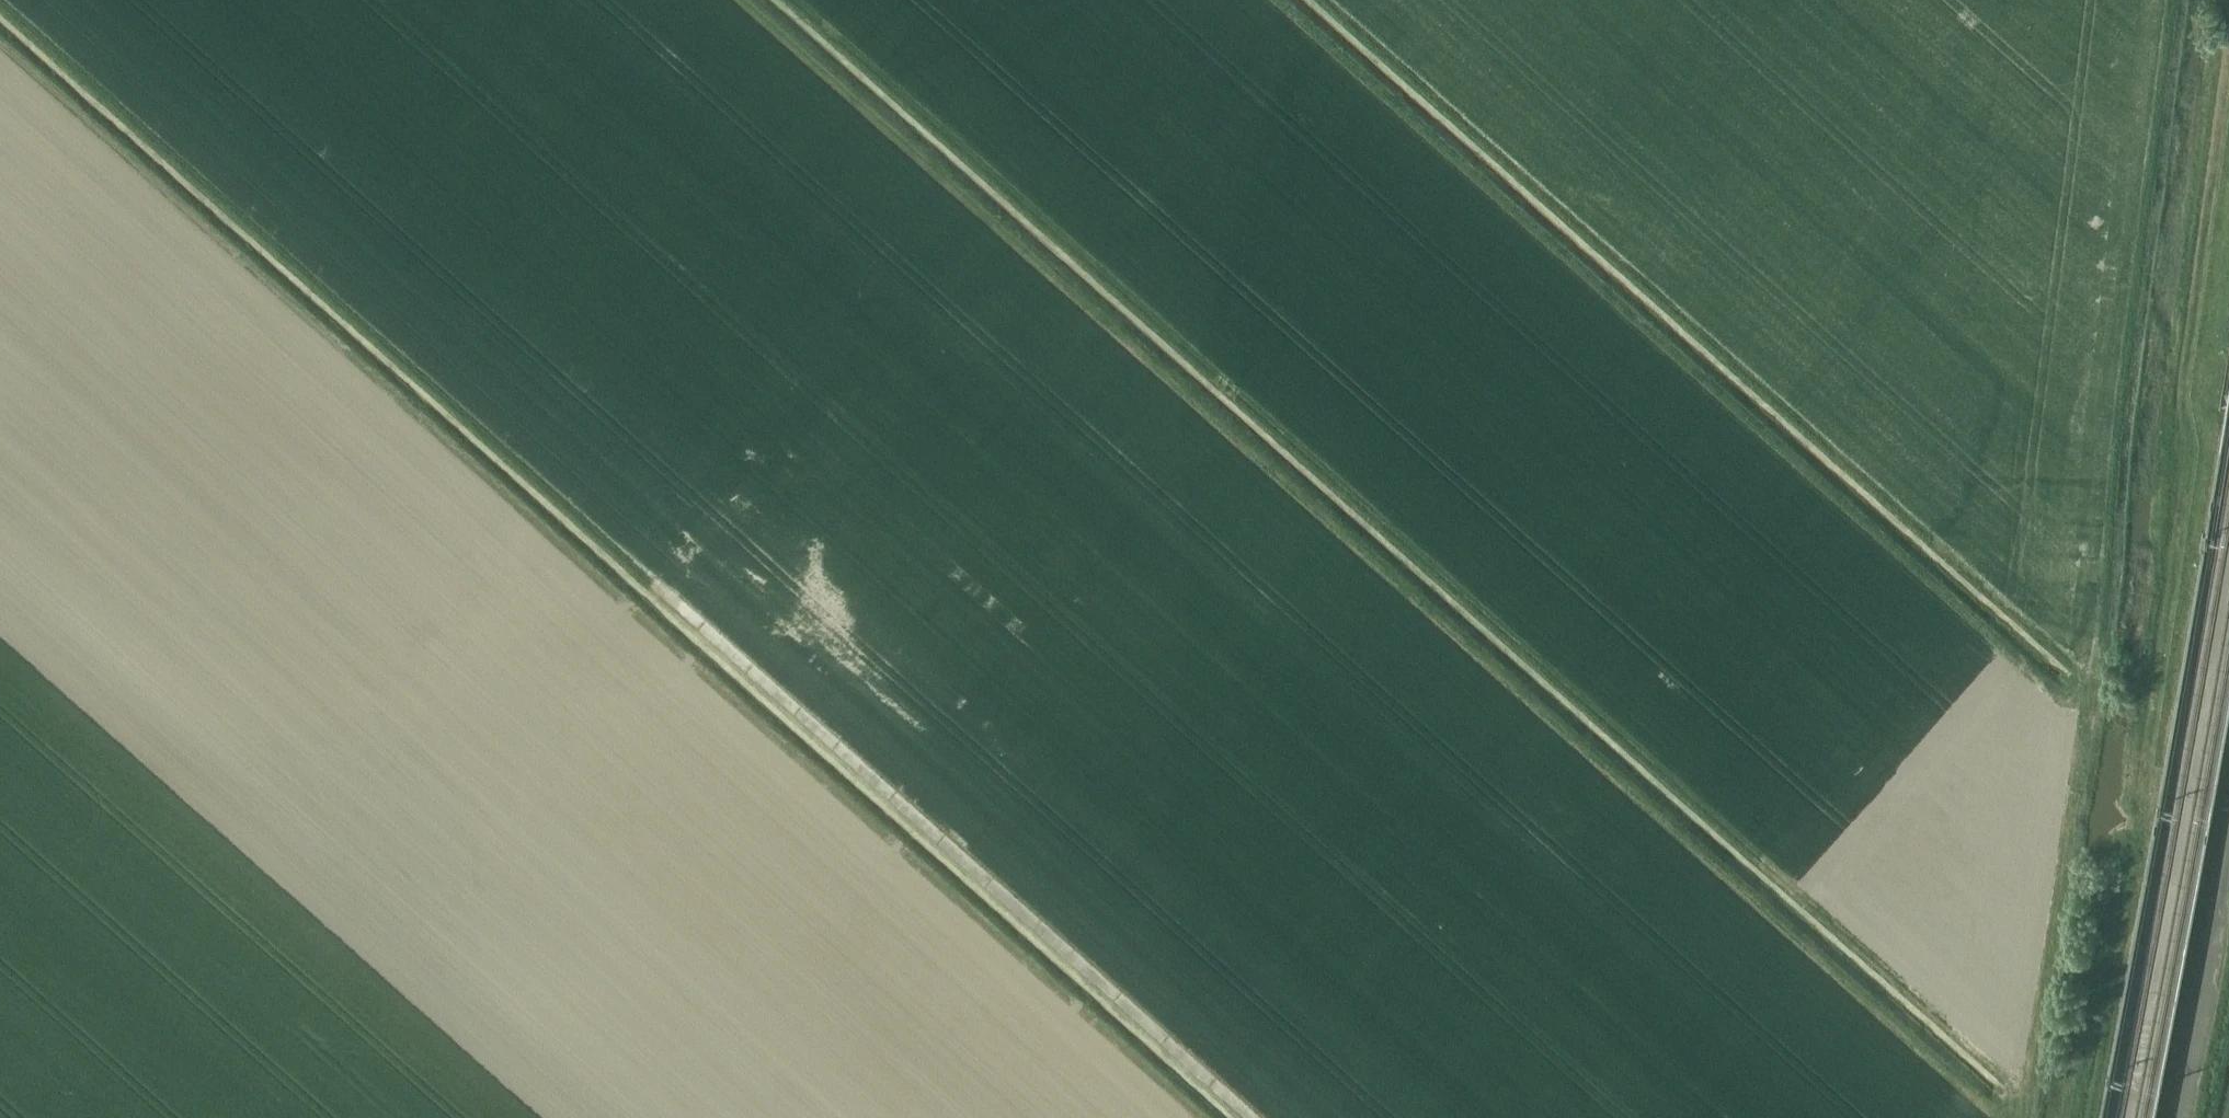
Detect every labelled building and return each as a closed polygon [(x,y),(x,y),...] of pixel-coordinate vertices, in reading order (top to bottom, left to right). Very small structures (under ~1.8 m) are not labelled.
[(2162,1090),(2209,821),(2228,706),(2228,673),(2203,820),(2156,1089),(2150,1117),(2156,1117),(2162,1090)]
